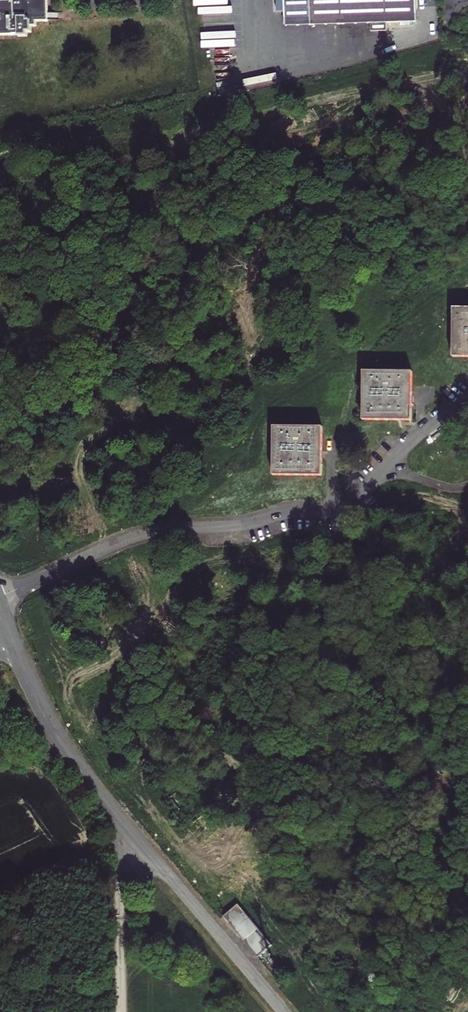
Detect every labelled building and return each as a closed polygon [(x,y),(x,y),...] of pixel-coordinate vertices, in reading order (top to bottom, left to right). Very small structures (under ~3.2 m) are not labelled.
[(12,1),(0,1),(0,36),(12,36),(12,35),(17,35),(17,37),(26,37),(26,33),(31,33),(31,26),(36,26),(36,22),(48,21),(48,0),(14,0),(14,1),(12,1)] [(416,0),(284,0),(285,26),(370,23),(370,31),(386,31),(386,23),(416,22),(416,0)] [(453,357),(467,357),(467,308),(453,308),(453,357)] [(363,371),(363,420),(412,420),(412,400),(412,371),(363,371)] [(273,426),(273,475),(322,476),(322,449),(323,427),(273,426)] [(273,945),(238,904),(223,916),(258,958),(273,945)]
